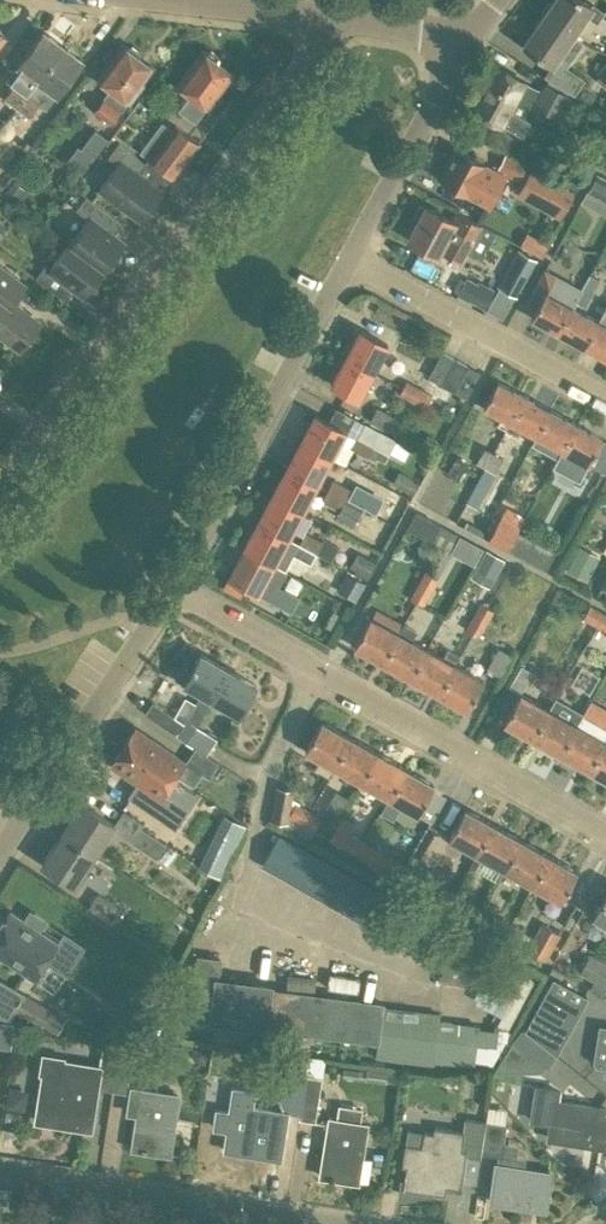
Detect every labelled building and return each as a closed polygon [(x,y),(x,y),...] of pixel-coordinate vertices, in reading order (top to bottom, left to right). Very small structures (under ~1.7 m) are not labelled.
[(572,35),(586,16),(597,23),(603,14),(584,0),(553,0),(543,15),(572,35)] [(562,51),(572,35),(543,15),(523,44),(552,64),(554,62),(564,70),(572,58),(562,51)] [(17,107),(63,44),(42,29),(16,63),(18,65),(14,70),(20,75),(4,97),(17,107)] [(29,116),(39,102),(46,107),(56,93),(58,95),(84,60),(63,44),(17,107),(29,116)] [(129,48),(124,44),(99,78),(111,88),(95,110),(112,123),(120,111),(116,107),(124,97),(129,101),(142,83),(141,81),(153,65),(137,54),(138,52),(132,47),(129,48)] [(208,52),(203,49),(177,83),(191,94),(179,109),(195,121),(206,105),(207,106),(233,71),(217,59),(217,56),(211,50),(208,52)] [(596,73),(605,80),(605,61),(596,73)] [(523,136),(531,121),(510,109),(525,81),(496,66),(473,109),(501,125),(502,124),(523,136)] [(559,119),(571,95),(544,82),(532,105),(559,119)] [(173,128),(162,121),(139,151),(150,159),(174,176),(199,142),(176,125),(173,128)] [(514,153),(523,136),(502,124),(501,125),(493,141),(514,153)] [(34,143),(13,127),(0,145),(0,169),(9,176),(34,143)] [(107,138),(94,129),(81,147),(78,152),(90,161),(107,138)] [(141,220),(162,191),(137,173),(145,162),(118,142),(108,156),(118,164),(99,188),(141,220)] [(497,169),(457,148),(440,180),(468,195),(469,192),(489,203),(505,172),(519,180),(527,165),(505,153),(497,169)] [(532,169),(520,191),(561,214),(573,191),(532,169)] [(597,172),(587,190),(605,200),(605,177),(597,172)] [(70,244),(104,269),(124,243),(113,235),(122,223),(85,196),(76,209),(89,219),(70,244)] [(417,221),(408,239),(437,255),(441,249),(462,261),(468,251),(481,258),(495,231),(457,210),(453,216),(427,202),(425,207),(419,204),(412,217),(417,221)] [(104,269),(70,244),(69,243),(50,268),(45,265),(35,277),(64,298),(73,287),(84,295),(103,269),(104,270),(104,269)] [(517,297),(538,259),(518,248),(497,286),(517,297)] [(40,322),(12,301),(24,286),(0,268),(0,334),(20,348),(40,322)] [(575,301),(582,288),(568,281),(545,268),(526,303),(536,308),(531,317),(558,331),(572,306),(572,307),(576,301),(575,301)] [(575,301),(576,301),(585,306),(593,290),(601,278),(590,272),(584,285),(582,288),(575,301)] [(486,309),(497,289),(479,280),(468,300),(486,309)] [(598,321),(572,307),(572,306),(558,331),(584,346),(598,321)] [(598,321),(584,346),(605,357),(605,306),(598,321)] [(345,356),(373,372),(382,376),(388,364),(380,360),(388,344),(360,329),(345,356)] [(441,384),(455,358),(442,351),(428,377),(441,384)] [(359,399),(373,372),(345,356),(330,384),(359,399)] [(453,391),(467,365),(455,358),(441,384),(452,390),(453,391)] [(467,365),(453,391),(466,398),(480,373),(467,365)] [(452,390),(441,384),(428,377),(422,388),(406,380),(402,387),(430,400),(428,403),(450,414),(455,406),(446,401),(452,390)] [(506,428),(524,395),(497,381),(483,406),(502,416),(497,424),(506,429),(506,428)] [(425,408),(428,403),(430,400),(402,387),(399,394),(425,408)] [(536,434),(550,410),(524,395),(506,428),(518,434),(522,427),(536,434)] [(396,435),(404,420),(377,406),(369,421),(396,435)] [(562,449),(576,424),(550,410),(536,434),(562,449)] [(300,441),(331,457),(345,429),(315,413),(300,441)] [(389,454),(396,439),(356,418),(348,433),(356,437),(350,447),(375,460),(380,450),(389,454)] [(576,424),(562,449),(589,463),(603,438),(576,424)] [(316,485),(331,457),(300,441),(286,468),(316,485)] [(484,467),(493,451),(485,447),(476,463),(484,467)] [(493,451),(484,467),(466,502),(477,508),(496,473),(494,473),(503,457),(493,451)] [(302,512),(316,485),(286,468),(271,496),(302,512)] [(456,519),(475,484),(448,470),(430,505),(456,519)] [(327,490),(345,499),(351,487),(333,478),(327,490)] [(344,500),(345,499),(327,490),(321,501),(339,510),(344,500)] [(287,539),(302,512),(271,496),(257,523),(287,539)] [(344,500),(339,510),(335,516),(354,525),(362,509),(344,500)] [(435,541),(443,526),(416,511),(407,527),(435,541)] [(501,516),(488,540),(507,551),(520,526),(501,516)] [(273,566),(287,539),(257,523),(242,550),(273,566)] [(443,526),(435,541),(445,546),(453,551),(462,536),(443,526)] [(299,542),(317,551),(323,539),(305,530),(299,542)] [(537,540),(526,559),(545,569),(555,550),(537,540)] [(493,582),(505,559),(486,548),(474,571),(493,582)] [(285,573),(273,566),(242,550),(227,578),(269,600),(288,610),(296,596),(278,587),(285,573)] [(368,579),(377,562),(358,552),(350,567),(355,570),(354,572),(368,579)] [(574,553),(566,569),(588,580),(596,564),(574,553)] [(356,601),(365,585),(340,571),(335,581),(341,585),(338,591),(356,601)] [(417,585),(431,592),(438,579),(426,572),(424,571),(417,585)] [(424,606),(431,592),(417,585),(410,598),(424,606)] [(473,632),(487,606),(480,602),(466,629),(473,632)] [(596,625),(603,612),(590,605),(583,617),(596,625)] [(487,606),(473,632),(480,636),(494,610),(487,606)] [(596,625),(605,630),(605,614),(603,612),(596,625)] [(382,661),(398,632),(370,616),(354,646),(382,661)] [(410,677),(426,648),(410,639),(414,632),(403,625),(398,632),(382,661),(410,677)] [(504,677),(515,656),(498,647),(487,668),(504,677)] [(455,664),(460,655),(448,648),(443,657),(426,648),(410,677),(438,693),(455,664)] [(199,653),(183,681),(201,692),(195,702),(206,709),(212,698),(228,669),(199,653)] [(483,680),(455,664),(438,693),(467,709),(483,680)] [(228,669),(212,698),(240,713),(256,685),(228,669)] [(532,738),(548,708),(520,692),(503,722),(532,738)] [(185,741),(197,725),(186,718),(183,722),(153,701),(145,712),(176,733),(175,735),(185,741)] [(560,753),(576,724),(548,708),(532,738),(560,753)] [(604,740),(605,736),(605,727),(582,714),(576,724),(560,753),(588,769),(604,740)] [(333,766),(349,736),(321,720),(304,749),(333,766)] [(197,725),(185,741),(194,747),(206,755),(207,754),(218,738),(197,725)] [(206,755),(194,747),(185,761),(136,727),(124,744),(173,778),(177,773),(194,785),(202,772),(208,776),(218,761),(207,754),(206,755)] [(361,781),(377,752),(349,736),(333,766),(361,781)] [(588,769),(605,779),(605,741),(604,740),(588,769)] [(160,797),(173,778),(124,744),(111,763),(160,797)] [(389,797),(405,768),(377,752),(361,781),(389,797)] [(417,813),(434,784),(405,768),(389,797),(390,798),(381,812),(393,819),(401,804),(417,813)] [(295,832),(308,810),(292,801),(293,790),(276,786),(269,819),(284,822),(283,825),(295,832)] [(61,832),(94,854),(114,823),(81,802),(61,832)] [(476,853),(492,823),(464,807),(448,837),(476,853)] [(308,810),(295,832),(308,839),(320,817),(308,810)] [(357,854),(364,842),(348,832),(353,822),(341,815),(329,839),(344,847),(357,854)] [(504,869),(521,839),(492,823),(476,853),(504,869)] [(157,858),(166,843),(141,826),(132,841),(157,858)] [(75,883),(94,854),(61,832),(42,862),(75,883)] [(444,926),(279,834),(265,860),(302,881),(299,886),(426,958),(444,926)] [(532,884),(549,855),(521,839),(504,869),(532,884)] [(364,842),(357,854),(370,861),(377,849),(364,842)] [(204,853),(198,866),(220,877),(226,864),(204,853)] [(549,855),(532,884),(561,900),(577,871),(549,855)] [(465,887),(471,875),(466,872),(460,884),(465,887)] [(463,913),(470,900),(442,884),(435,898),(463,913)] [(123,907),(99,892),(89,907),(114,922),(123,907)] [(593,916),(605,923),(605,892),(593,916)] [(490,929),(497,916),(470,900),(463,913),(490,929)] [(0,926),(0,954),(35,977),(58,943),(51,938),(10,911),(0,926)] [(517,944),(525,931),(497,916),(490,929),(517,944)] [(525,931),(517,944),(545,960),(561,933),(541,922),(533,936),(525,931)] [(482,953),(445,952),(445,978),(482,978),(482,953)] [(590,986),(604,960),(590,952),(576,978),(590,986)] [(493,1062),(494,1029),(479,1028),(480,1024),(439,1019),(440,1013),(382,1006),(383,1003),(270,988),(271,986),(218,979),(220,958),(198,956),(192,1000),(181,998),(178,1015),(214,1020),(212,1037),(244,1041),(244,1039),(263,1041),(265,1026),(377,1041),(375,1057),(433,1064),(433,1061),(474,1066),(475,1060),(493,1062)] [(590,986),(605,994),(605,992),(605,961),(604,960),(590,986)] [(588,997),(553,977),(544,994),(579,1013),(588,997)] [(56,1033),(66,1017),(23,992),(14,1008),(56,1033)] [(16,1022),(0,1020),(0,1036),(1,1036),(0,1041),(0,1044),(12,1046),(16,1022)] [(599,1024),(593,1061),(597,1066),(605,1067),(604,1074),(605,1074),(605,1025),(599,1024)] [(547,1066),(557,1054),(522,1027),(513,1038),(547,1066)] [(111,1090),(117,1048),(102,1046),(99,1064),(65,1058),(66,1056),(41,1052),(38,1071),(44,1072),(36,1120),(79,1127),(79,1125),(90,1127),(97,1088),(111,1090)] [(117,1048),(111,1090),(127,1092),(132,1051),(117,1048)] [(301,1119),(309,1059),(288,1056),(286,1070),(277,1068),(275,1086),(289,1088),(285,1117),(301,1119)] [(309,1059),(301,1119),(316,1121),(324,1062),(309,1059)] [(342,1067),(341,1077),(356,1079),(358,1069),(342,1067)] [(366,1070),(364,1080),(385,1083),(387,1071),(366,1068),(366,1070)] [(559,1099),(561,1088),(535,1084),(529,1121),(548,1124),(546,1139),(590,1146),(593,1129),(605,1131),(605,1107),(559,1099)] [(169,1153),(178,1095),(131,1088),(128,1112),(137,1113),(132,1148),(169,1153)] [(253,1102),(233,1099),(225,1149),(267,1155),(269,1141),(281,1143),(285,1121),(250,1115),(253,1102)] [(361,1123),(363,1107),(338,1103),(336,1119),(329,1118),(320,1175),(357,1181),(366,1124),(361,1123)] [(405,1143),(402,1165),(407,1166),(404,1183),(403,1195),(427,1195),(427,1191),(445,1194),(446,1185),(461,1187),(461,1183),(466,1154),(480,1157),(480,1153),(481,1153),(486,1121),(485,1121),(464,1118),(462,1131),(434,1126),(433,1132),(424,1131),(422,1145),(405,1143)] [(486,1121),(481,1153),(498,1156),(501,1156),(504,1141),(507,1123),(505,1123),(486,1120),(486,1121)] [(496,1164),(491,1201),(492,1201),(491,1208),(513,1212),(514,1204),(533,1207),(535,1192),(547,1194),(547,1192),(564,1195),(567,1175),(550,1172),(524,1168),(496,1164)]
